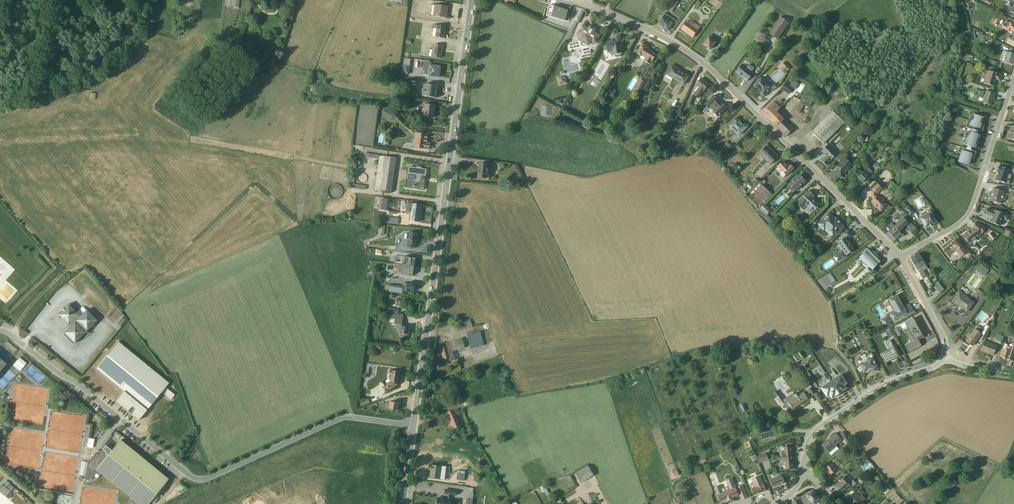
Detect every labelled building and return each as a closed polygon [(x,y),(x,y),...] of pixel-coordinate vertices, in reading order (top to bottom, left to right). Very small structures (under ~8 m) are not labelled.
[(673,0),(667,0),(667,1),(663,8),(671,13),(678,3),(673,0)] [(432,5),(430,16),(447,19),(449,7),(432,5)] [(550,5),(549,5),(546,16),(564,21),(567,12),(568,11),(554,7),(554,8),(549,7),(550,5)] [(664,13),(657,25),(667,31),(675,20),(664,13)] [(780,16),(769,32),(776,37),(787,21),(780,16)] [(686,21),(680,30),(692,38),(700,27),(691,21),(689,23),(686,21)] [(1001,28),(1009,33),(1010,32),(1013,34),(1013,25),(1010,22),(1009,23),(1005,21),(1001,28)] [(446,27),(434,25),(433,29),(434,29),(433,37),(444,39),(446,27)] [(591,42),(595,45),(599,37),(599,35),(594,32),(595,30),(589,27),(588,29),(584,26),(582,26),(577,34),(581,37),(578,41),(580,42),(580,43),(580,44),(581,45),(581,46),(583,46),(584,46),(585,46),(586,45),(588,47),(591,42)] [(621,44),(624,39),(617,35),(614,40),(610,41),(610,42),(605,43),(605,45),(605,46),(604,47),(603,48),(603,49),(604,50),(605,51),(606,51),(607,51),(607,54),(611,53),(612,56),(615,56),(615,57),(616,58),(617,58),(618,58),(619,57),(620,56),(621,55),(620,54),(623,54),(621,49),(623,49),(621,44)] [(714,48),(719,41),(710,35),(703,45),(710,50),(712,47),(714,48)] [(569,53),(579,52),(577,42),(568,43),(569,53)] [(643,61),(649,65),(650,65),(656,55),(652,53),(653,52),(647,49),(648,47),(642,44),(636,53),(637,53),(636,54),(641,57),(641,56),(642,57),(643,58),(644,58),(645,58),(643,61)] [(430,52),(429,57),(431,57),(431,58),(442,59),(444,46),(433,45),(432,50),(428,50),(428,52),(430,52)] [(1003,51),(1001,55),(1005,56),(1003,62),(1012,65),(1013,57),(1013,55),(1003,51)] [(403,65),(402,74),(409,75),(411,59),(404,59),(403,65)] [(423,75),(439,77),(440,67),(435,67),(436,65),(431,64),(431,63),(424,62),(423,71),(424,71),(423,75)] [(790,68),(784,62),(781,65),(782,67),(780,70),(784,74),(787,71),(790,68)] [(736,72),(743,78),(743,79),(746,82),(753,74),(751,72),(754,69),(749,64),(746,68),(742,64),(736,72)] [(679,69),(671,65),(665,75),(682,85),(684,86),(689,76),(679,70),(679,69)] [(987,71),(983,83),(993,86),(994,83),(995,83),(996,81),(1000,82),(1002,75),(998,74),(998,73),(990,71),(990,72),(987,71)] [(566,84),(565,75),(557,77),(558,85),(566,84)] [(693,95),(698,99),(709,84),(701,78),(695,85),(698,88),(693,95)] [(761,78),(754,85),(760,91),(758,93),(763,98),(770,91),(771,92),(774,89),(775,90),(777,87),(775,84),(772,86),(770,85),(769,85),(761,78)] [(813,100),(785,83),(780,90),(800,102),(799,103),(808,108),(810,105),(812,103),(811,103),(813,100)] [(423,94),(423,97),(436,98),(438,86),(424,84),(424,87),(423,87),(422,93),(423,94)] [(977,102),(991,106),(992,102),(993,102),(994,99),(993,98),(995,94),(985,91),(984,95),(983,95),(982,98),(983,99),(979,98),(977,102)] [(718,118),(727,108),(721,103),(721,104),(718,101),(718,100),(713,95),(704,105),(707,107),(702,112),(705,114),(709,109),(718,118)] [(395,103),(410,105),(411,99),(395,96),(395,103)] [(690,96),(687,104),(691,106),(695,98),(690,96)] [(780,109),(774,102),(770,107),(769,106),(766,109),(767,110),(764,114),(769,119),(780,109)] [(435,106),(424,104),(422,116),(423,116),(423,117),(434,119),(435,106)] [(776,112),(783,118),(785,116),(781,113),(783,111),(780,109),(776,112)] [(844,123),(832,111),(811,132),(823,144),(825,143),(844,123)] [(786,136),(793,129),(776,112),(769,119),(786,136)] [(983,127),(980,126),(983,118),(972,114),(969,123),(967,122),(965,128),(972,130),(971,133),(970,132),(969,133),(966,132),(962,144),(966,145),(965,146),(967,146),(966,149),(959,147),(958,153),(960,154),(958,162),(968,165),(971,157),(973,157),(974,157),(976,152),(972,151),(973,146),(977,147),(980,138),(976,136),(978,132),(981,133),(984,125),(983,127)] [(736,118),(728,126),(738,136),(747,127),(744,124),(743,125),(736,118)] [(416,133),(413,148),(430,150),(430,143),(427,143),(428,135),(416,133)] [(837,153),(828,144),(821,152),(825,156),(821,161),(826,166),(831,161),(831,160),(837,153)] [(778,157),(766,146),(758,154),(770,165),(778,157)] [(396,158),(379,156),(374,190),(391,193),(396,158)] [(877,165),(880,168),(888,159),(884,156),(877,165)] [(852,165),(844,158),(836,166),(837,166),(837,177),(844,177),(844,173),(847,170),(849,170),(849,168),(852,165)] [(783,161),(777,167),(786,176),(794,169),(790,165),(788,166),(783,161)] [(489,165),(480,164),(478,178),(487,179),(489,165)] [(995,180),(1005,183),(1008,184),(1011,175),(1007,174),(1009,170),(998,166),(997,172),(998,172),(995,180)] [(426,178),(426,169),(408,167),(406,188),(409,188),(410,187),(413,188),(413,189),(418,190),(418,188),(424,189),(425,185),(425,181),(426,178)] [(867,168),(857,178),(862,183),(872,172),(867,168)] [(793,181),(787,187),(792,193),(799,187),(799,188),(806,182),(799,174),(792,180),(793,181)] [(755,207),(759,210),(772,195),(762,185),(766,182),(762,179),(746,195),(757,206),(755,207)] [(880,211),(887,205),(883,201),(884,200),(882,198),(881,198),(877,195),(876,195),(877,194),(882,189),(877,184),(872,189),(873,190),(870,192),(870,197),(873,199),(871,202),(874,205),(874,206),(876,208),(876,207),(880,211)] [(989,201),(992,202),(993,203),(994,204),(995,204),(997,203),(1001,204),(1002,201),(1005,201),(1006,195),(1013,197),(1013,190),(1010,190),(1009,194),(1004,193),(1004,191),(992,188),(989,201)] [(819,204),(818,203),(817,202),(816,201),(813,198),(814,197),(808,190),(802,196),(804,198),(797,205),(801,209),(804,205),(806,206),(807,206),(813,212),(820,205),(819,204)] [(390,200),(382,199),(380,210),(388,211),(390,200)] [(903,201),(900,204),(910,216),(914,212),(908,206),(907,206),(903,201)] [(410,221),(420,223),(422,205),(413,204),(407,204),(405,213),(410,214),(409,221),(410,221)] [(987,209),(985,214),(988,216),(988,215),(991,216),(993,217),(992,219),(990,219),(989,222),(999,226),(1002,219),(1006,221),(1009,215),(1004,213),(1004,214),(994,210),(993,211),(990,210),(987,209)] [(928,210),(917,216),(925,229),(929,227),(932,225),(936,223),(936,222),(928,210)] [(829,212),(817,224),(823,231),(824,230),(826,233),(827,235),(828,236),(828,237),(829,238),(832,236),(837,232),(836,230),(837,228),(839,230),(844,225),(836,217),(835,218),(829,212)] [(887,232),(885,234),(892,242),(895,240),(901,234),(899,231),(906,225),(909,229),(908,230),(913,236),(918,231),(910,223),(909,222),(910,221),(906,215),(894,226),(891,224),(885,229),(887,232)] [(982,234),(985,227),(975,223),(972,229),(966,234),(965,233),(962,236),(963,236),(962,237),(968,245),(972,241),(973,242),(974,242),(975,241),(976,240),(976,239),(982,234)] [(833,257),(836,262),(846,256),(854,250),(847,239),(852,236),(848,229),(842,234),(844,238),(837,242),(842,250),(833,257)] [(418,233),(405,232),(404,237),(408,238),(407,246),(416,247),(418,233)] [(956,238),(950,243),(953,246),(951,247),(955,251),(952,254),(955,257),(958,254),(960,258),(963,256),(964,257),(968,254),(956,238)] [(867,249),(859,257),(872,270),(880,262),(867,249)] [(923,271),(927,269),(928,268),(918,254),(915,256),(923,271)] [(922,279),(926,276),(915,256),(911,258),(911,259),(922,279)] [(403,262),(402,265),(414,267),(415,258),(404,257),(403,262)] [(414,267),(402,265),(401,275),(413,276),(414,267)] [(862,266),(852,275),(857,280),(867,271),(862,266)] [(938,282),(933,286),(939,294),(944,289),(938,282)] [(415,285),(415,284),(407,283),(403,283),(403,286),(390,284),(390,285),(386,284),(385,291),(402,294),(402,293),(402,291),(409,292),(409,290),(414,291),(415,288),(416,288),(416,285),(415,285)] [(951,302),(967,313),(974,302),(967,298),(968,297),(958,290),(956,293),(957,294),(951,302)] [(887,302),(884,303),(889,312),(892,310),(892,311),(893,310),(894,312),(889,314),(893,321),(901,316),(902,317),(912,312),(908,305),(902,309),(901,306),(896,296),(887,301),(887,302)] [(79,315),(68,304),(57,315),(68,325),(70,327),(64,333),(74,343),(85,333),(84,332),(86,331),(90,328),(91,329),(95,325),(93,324),(97,321),(86,310),(80,316),(79,315)] [(879,317),(884,314),(878,304),(873,307),(879,317)] [(987,310),(991,314),(994,311),(996,307),(993,304),(992,304),(991,307),(987,310)] [(398,309),(387,308),(391,319),(395,319),(394,324),(396,324),(395,327),(397,327),(397,330),(398,330),(398,333),(409,334),(409,328),(405,327),(405,326),(402,326),(403,315),(398,314),(398,309)] [(880,320),(884,328),(890,325),(886,316),(880,320)] [(922,335),(913,318),(904,323),(907,328),(903,330),(910,342),(904,346),(909,353),(922,346),(921,346),(917,338),(922,335)] [(470,319),(456,323),(458,331),(472,327),(470,319)] [(983,335),(988,327),(986,325),(982,329),(977,325),(975,329),(974,329),(970,334),(968,333),(966,336),(968,337),(966,341),(972,346),(981,334),(983,335)] [(480,332),(467,335),(471,349),(484,346),(480,332)] [(440,348),(443,360),(450,358),(451,361),(455,360),(453,351),(465,348),(462,338),(446,343),(447,346),(440,348)] [(889,361),(891,360),(890,359),(892,358),(893,359),(900,355),(896,347),(894,348),(890,340),(885,342),(889,349),(880,354),(884,362),(885,361),(885,362),(889,361)] [(997,346),(984,341),(980,350),(985,352),(984,353),(992,356),(997,346)] [(169,383),(118,342),(96,369),(123,392),(115,402),(138,421),(161,392),(170,400),(174,395),(165,388),(169,383)] [(1013,354),(1013,343),(1012,343),(1011,348),(1007,347),(1008,345),(1005,344),(1003,349),(1002,348),(999,356),(1012,361),(1013,354)] [(797,351),(791,354),(797,362),(802,358),(799,353),(798,353),(797,351)] [(860,367),(863,373),(866,372),(866,373),(868,372),(870,371),(872,370),(874,369),(873,368),(876,366),(872,360),(874,356),(872,354),(871,353),(870,353),(869,353),(867,354),(867,355),(865,355),(865,354),(864,354),(863,355),(861,356),(860,357),(862,359),(861,360),(858,359),(856,360),(855,363),(856,365),(860,367)] [(26,363),(19,357),(13,365),(20,371),(26,363)] [(398,385),(400,370),(395,370),(395,371),(390,370),(389,378),(391,379),(390,381),(387,384),(384,379),(379,383),(382,387),(383,387),(386,392),(398,385)] [(846,384),(840,374),(820,388),(826,397),(829,395),(831,399),(846,389),(844,385),(846,384)] [(795,398),(788,402),(792,409),(807,399),(811,397),(806,390),(803,392),(799,394),(798,392),(793,396),(795,398)] [(777,405),(780,403),(781,404),(785,402),(779,393),(776,395),(777,397),(776,398),(774,400),(777,405)] [(378,405),(380,412),(389,409),(398,410),(399,403),(390,402),(378,405)] [(458,408),(446,413),(454,429),(461,426),(457,418),(460,417),(458,414),(460,413),(458,408)] [(92,421),(100,426),(104,419),(96,414),(92,421)] [(839,434),(845,442),(848,439),(842,431),(839,434)] [(842,440),(836,433),(822,445),(829,453),(836,447),(836,445),(842,440)] [(120,440),(111,451),(105,446),(100,452),(98,450),(90,459),(89,459),(88,459),(84,479),(89,481),(93,476),(97,478),(97,479),(99,476),(101,474),(130,498),(129,500),(133,503),(148,503),(150,502),(152,503),(153,503),(159,496),(156,494),(168,479),(120,440)] [(791,448),(790,446),(783,447),(783,451),(781,451),(782,458),(786,458),(786,457),(791,457),(791,451),(791,450),(791,449),(791,448)] [(768,460),(766,453),(760,455),(762,462),(768,460)] [(786,458),(782,458),(782,465),(785,465),(785,469),(793,468),(792,467),(793,466),(793,464),(792,464),(791,457),(786,457),(786,458)] [(836,467),(839,464),(835,460),(823,470),(827,474),(826,475),(829,479),(832,476),(833,477),(835,475),(835,474),(836,475),(840,472),(836,467)] [(446,467),(429,465),(428,470),(430,471),(429,478),(444,480),(446,467)] [(575,474),(581,483),(594,475),(589,466),(575,474)] [(465,472),(458,471),(458,473),(457,473),(457,480),(464,481),(465,474),(464,474),(465,472)] [(769,479),(772,488),(784,483),(781,475),(769,479)] [(753,495),(759,493),(758,492),(761,491),(762,492),(766,491),(760,476),(751,479),(752,483),(751,483),(750,485),(751,489),(753,495)] [(839,482),(834,486),(837,490),(839,488),(842,493),(845,490),(847,490),(849,489),(849,487),(850,486),(851,488),(856,484),(853,480),(850,483),(850,481),(845,476),(838,481),(839,482)] [(719,485),(714,487),(720,502),(726,500),(726,501),(733,499),(732,498),(739,495),(741,500),(747,498),(742,485),(735,488),(731,478),(725,480),(728,486),(721,489),(719,485)] [(0,486),(0,492),(8,499),(12,494),(13,495),(16,492),(25,501),(27,499),(17,490),(11,485),(6,481),(2,485),(1,484),(0,486)] [(457,491),(445,489),(444,494),(448,495),(447,499),(438,498),(437,503),(450,503),(451,499),(451,495),(456,496),(457,491)] [(474,493),(473,493),(474,490),(473,490),(472,490),(470,500),(466,499),(466,500),(466,503),(472,503),(474,493)] [(865,499),(861,494),(860,496),(856,491),(854,492),(852,490),(844,496),(846,498),(845,499),(849,503),(859,503),(865,499)] [(792,503),(809,503),(810,503),(811,503),(813,503),(819,499),(813,492),(811,492),(792,503)]
